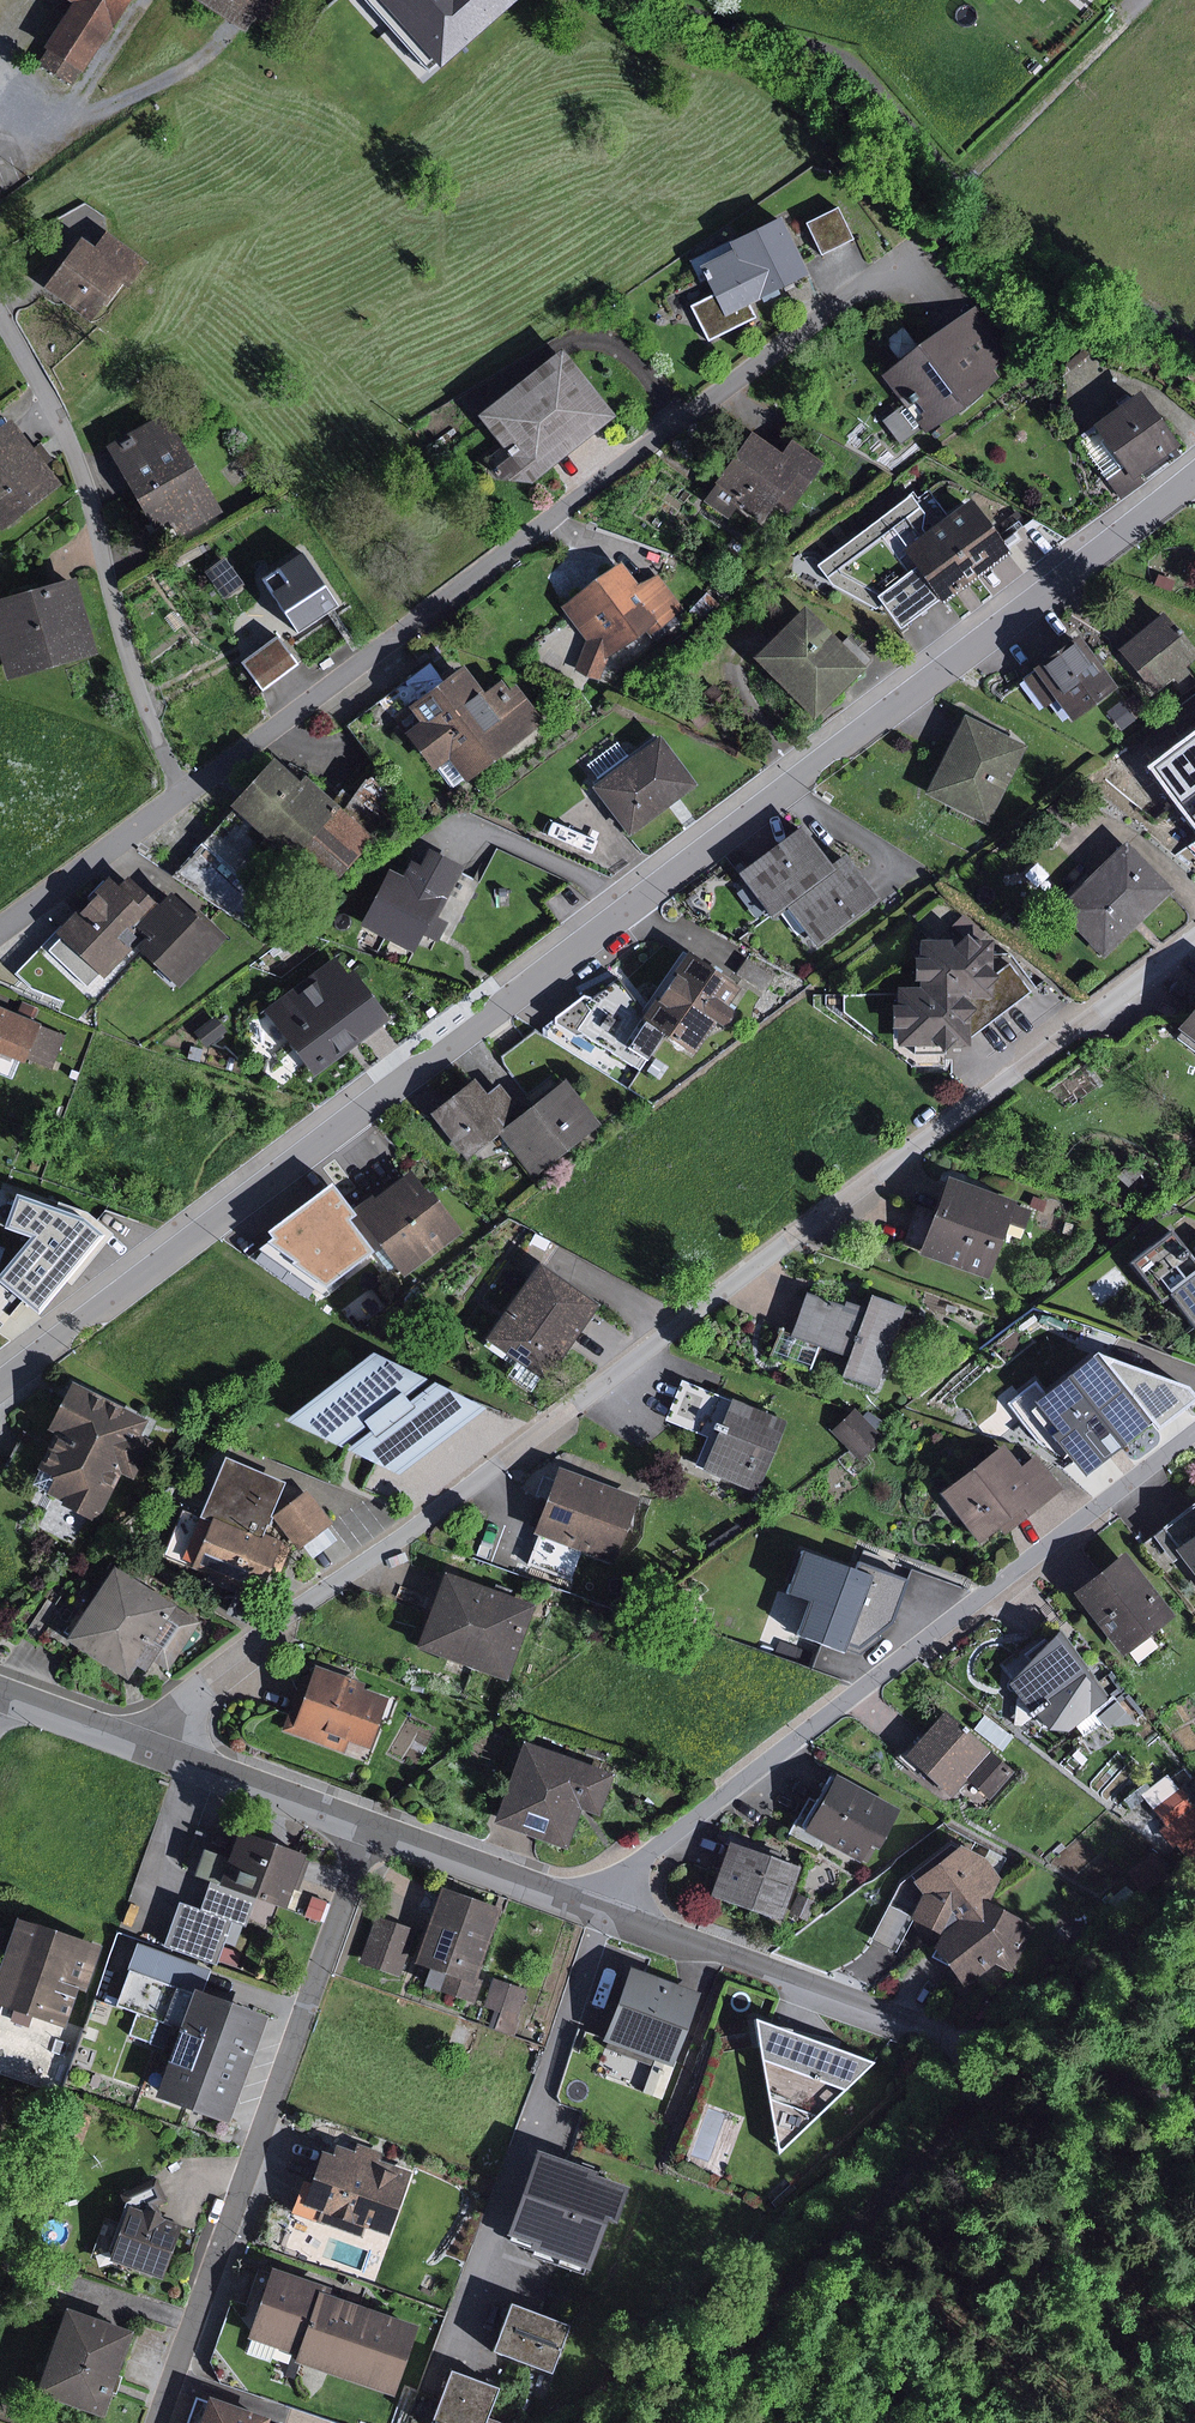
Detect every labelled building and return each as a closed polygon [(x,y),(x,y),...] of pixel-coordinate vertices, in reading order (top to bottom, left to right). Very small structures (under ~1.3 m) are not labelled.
[(48,44),(53,47),(45,61),(79,82),(130,0),(76,0),(48,44)] [(437,53),(498,0),(389,0),(437,53)] [(843,207),(814,221),(828,249),(857,235),(843,207)] [(785,228),(711,265),(724,291),(696,304),(714,338),(760,315),(751,298),(806,270),(785,228)] [(99,246),(84,235),(49,282),(95,316),(142,253),(111,230),(99,246)] [(982,307),(894,379),(913,403),(894,419),(911,440),(998,370),(994,365),(1015,348),(982,307)] [(560,352),(488,413),(538,472),(573,442),(610,410),(560,352)] [(1143,395),(1102,425),(1109,435),(1091,448),(1109,472),(1111,475),(1131,460),(1137,469),(1176,441),(1143,395)] [(163,418),(117,446),(172,536),(218,508),(163,418)] [(14,424),(0,435),(0,520),(4,525),(60,483),(14,424)] [(782,454),(759,437),(713,499),(754,529),(785,488),(799,499),(823,467),(790,443),(782,454)] [(920,487),(880,518),(903,548),(911,543),(953,512),(935,488),(926,495),(920,487)] [(953,512),(911,543),(924,561),(949,593),(952,597),(1014,551),(973,497),(953,512)] [(882,605),(888,601),(907,625),(949,593),(924,561),(911,543),(903,548),(880,518),(824,561),(839,582),(882,605)] [(338,602),(308,548),(278,565),(290,587),(278,594),(296,626),(338,602)] [(257,575),(241,553),(221,567),(237,589),(257,575)] [(625,566),(572,606),(608,654),(681,599),(661,573),(641,588),(625,566)] [(0,604),(0,619),(15,671),(96,647),(76,582),(0,604)] [(805,608),(759,657),(817,711),(863,662),(805,608)] [(1130,645),(1162,683),(1194,656),(1194,645),(1168,613),(1130,645)] [(278,634),(246,661),(267,686),(283,673),(299,659),(278,634)] [(1078,634),(1029,674),(1051,701),(1062,692),(1079,713),(1118,681),(1078,634)] [(466,667),(416,704),(426,717),(411,728),(437,763),(454,750),(469,771),(544,715),(518,680),(509,687),(503,679),(485,692),(466,667)] [(1140,692),(1116,708),(1127,724),(1151,707),(1140,692)] [(1028,744),(970,716),(935,785),(994,814),(1028,744)] [(1149,765),(1194,828),(1194,731),(1149,765)] [(607,777),(600,781),(633,827),(700,779),(667,733),(635,756),(624,741),(596,761),(607,777)] [(275,754),(234,798),(326,884),(374,833),(309,772),(302,779),(275,754)] [(806,819),(743,865),(776,910),(791,899),(839,864),(834,857),(806,819)] [(391,866),(365,919),(415,944),(460,854),(433,841),(423,860),(414,855),(405,873),(391,866)] [(1174,894),(1126,845),(1058,910),(1105,957),(1140,924),(1174,894)] [(839,864),(791,899),(820,938),(883,891),(849,846),(834,857),(839,864)] [(111,874),(59,927),(107,974),(140,940),(147,933),(138,923),(160,900),(132,872),(121,883),(111,874)] [(160,900),(138,923),(147,933),(140,940),(186,983),(235,931),(204,902),(197,909),(173,886),(160,900)] [(926,974),(926,983),(973,982),(974,993),(996,993),(996,972),(1001,969),(996,964),(996,934),(976,935),(968,927),(961,935),(926,935),(926,951),(918,951),(918,974),(926,974)] [(689,951),(647,1013),(669,1027),(699,1046),(720,1014),(729,1020),(736,1007),(728,1002),(739,981),(689,951)] [(338,955),(269,1007),(318,1071),(394,1014),(358,966),(351,971),(338,955)] [(974,993),(974,1036),(1038,988),(1015,958),(1001,969),(996,972),(996,993),(974,993)] [(647,1013),(622,977),(598,995),(592,1000),(596,1008),(584,1026),(645,1064),(669,1027),(647,1013)] [(926,983),(905,983),(905,1001),(897,1001),(897,1022),(905,1022),(905,1041),(940,1040),(948,1046),(955,1040),(970,1039),(974,1036),(974,993),(973,982),(926,983)] [(577,1028),(584,1026),(596,1008),(592,1000),(598,995),(588,992),(560,1013),(561,1018),(577,1028)] [(24,1063),(26,1058),(52,1069),(65,1039),(0,1011),(0,1053),(24,1063)] [(1181,1030),(1194,1041),(1194,1012),(1181,1030)] [(527,1109),(504,1128),(538,1172),(605,1119),(571,1075),(527,1109)] [(478,1076),(436,1109),(471,1154),(504,1128),(527,1109),(504,1080),(490,1091),(478,1076)] [(376,1192),(357,1206),(408,1274),(468,1229),(435,1185),(431,1188),(415,1167),(378,1195),(376,1192)] [(1020,1198),(954,1176),(942,1211),(923,1205),(916,1223),(911,1239),(931,1246),(930,1250),(993,1272),(1008,1228),(1026,1234),(1035,1208),(1018,1202),(1020,1198)] [(357,1215),(334,1184),(270,1232),(274,1238),(268,1242),(296,1263),(292,1265),(328,1284),(374,1251),(350,1221),(357,1215)] [(18,1194),(5,1228),(34,1237),(0,1277),(0,1284),(39,1314),(66,1283),(71,1286),(113,1235),(89,1211),(58,1202),(55,1208),(18,1194)] [(1173,1232),(1134,1263),(1164,1300),(1171,1294),(1194,1275),(1194,1259),(1173,1232)] [(603,1303),(542,1261),(492,1334),(553,1376),(603,1303)] [(1171,1294),(1194,1329),(1194,1275),(1171,1294)] [(850,1307),(816,1294),(810,1311),(802,1333),(858,1354),(851,1373),(880,1383),(909,1306),(878,1295),(873,1307),(853,1300),(850,1307)] [(372,1349),(289,1415),(403,1470),(483,1405),(372,1349)] [(1036,1384),(1009,1404),(1039,1442),(1088,1474),(1154,1423),(1159,1429),(1174,1418),(1194,1403),(1194,1392),(1191,1387),(1099,1353),(1046,1397),(1036,1384)] [(792,1417),(691,1380),(678,1416),(720,1431),(707,1467),(766,1488),(792,1417)] [(149,1419),(75,1383),(53,1427),(64,1433),(49,1463),(60,1469),(51,1488),(100,1513),(123,1467),(138,1475),(155,1439),(142,1432),(149,1419)] [(861,1411),(842,1427),(865,1454),(884,1438),(861,1411)] [(1006,1447),(949,1492),(984,1535),(1002,1520),(1010,1531),(1067,1486),(1041,1453),(1023,1468),(1006,1447)] [(285,1541),(287,1536),(270,1530),(290,1477),(228,1453),(204,1513),(186,1506),(169,1550),(276,1592),(294,1545),(285,1541)] [(642,1495),(564,1464),(535,1540),(539,1542),(533,1558),(566,1571),(577,1544),(617,1559),(642,1495)] [(335,1519),(312,1489),(279,1515),(302,1545),(335,1519)] [(1184,1556),(1194,1571),(1194,1501),(1166,1524),(1140,1544),(1163,1573),(1184,1556)] [(519,1529),(490,1518),(477,1553),(507,1563),(519,1529)] [(855,1572),(803,1553),(789,1592),(812,1600),(799,1636),(844,1652),(848,1643),(871,1578),(855,1572)] [(1088,1581),(1073,1593),(1123,1656),(1174,1616),(1124,1553),(1088,1581)] [(871,1578),(848,1643),(860,1648),(894,1621),(909,1579),(881,1568),(860,1560),(855,1572),(871,1578)] [(202,1621),(120,1568),(75,1636),(131,1673),(139,1660),(150,1667),(158,1654),(173,1665),(202,1621)] [(541,1601),(449,1570),(424,1641),(516,1673),(541,1601)] [(1057,1634),(1015,1680),(1053,1727),(1073,1728),(1116,1693),(1067,1627),(1057,1634)] [(303,1673),(283,1729),(348,1752),(353,1738),(374,1745),(392,1696),(367,1688),(370,1680),(319,1662),(314,1677),(303,1673)] [(918,1745),(910,1754),(955,1794),(972,1774),(994,1793),(1017,1768),(950,1709),(918,1745)] [(617,1774),(527,1743),(502,1819),(517,1824),(572,1842),(585,1805),(605,1811),(617,1774)] [(908,1806),(839,1772),(812,1826),(873,1856),(879,1845),(886,1848),(908,1806)] [(1172,1774),(1149,1794),(1194,1845),(1194,1801),(1172,1774)] [(305,1856),(242,1833),(225,1883),(258,1894),(286,1905),(305,1856)] [(805,1865),(732,1840),(714,1893),(788,1917),(805,1865)] [(916,1913),(914,1916),(916,1919),(937,1946),(954,1908),(962,1919),(990,1900),(997,1895),(1013,1855),(996,1846),(989,1855),(964,1842),(918,1880),(927,1891),(916,1913)] [(1158,1853),(1140,1867),(1154,1886),(1173,1871),(1158,1853)] [(205,1894),(199,1911),(179,1904),(164,1945),(214,1962),(229,1918),(247,1924),(258,1894),(225,1883),(211,1878),(205,1894)] [(1126,1881),(1108,1897),(1125,1914),(1142,1897),(1126,1881)] [(506,1906),(450,1886),(425,1956),(438,1961),(431,1980),(482,1998),(488,1979),(480,1976),(506,1906)] [(822,1897),(804,1891),(798,1910),(815,1916),(822,1897)] [(954,1908),(937,1946),(967,1987),(1000,1962),(1017,1970),(1038,1923),(990,1900),(962,1919),(954,1908)] [(894,1902),(876,1936),(887,1941),(902,1948),(916,1919),(914,1916),(916,1913),(894,1902)] [(421,1927),(382,1913),(366,1957),(405,1972),(421,1927)] [(24,1921),(0,1991),(0,2040),(3,2030),(56,2048),(92,1944),(24,1921)] [(212,1969),(142,1945),(124,2000),(189,2022),(163,2099),(230,2121),(264,2020),(202,1999),(212,1969)] [(612,1953),(596,1995),(614,2002),(630,1960),(612,1953)] [(691,1992),(631,1970),(605,2042),(672,2066),(699,1995),(691,1992)] [(530,1989),(500,1978),(492,2000),(523,2011),(530,1989)] [(768,2025),(755,2020),(778,2153),(874,2062),(804,2037),(768,2025)] [(482,2026),(467,2021),(457,2049),(473,2054),(482,2026)] [(0,2098),(0,2136),(11,2102),(0,2098)] [(340,2155),(327,2151),(310,2199),(316,2201),(391,2228),(412,2169),(384,2159),(387,2150),(366,2143),(363,2151),(344,2144),(340,2155)] [(601,2167),(539,2147),(512,2231),(533,2238),(530,2247),(596,2268),(612,2218),(621,2221),(633,2184),(599,2174),(601,2167)] [(183,2225),(133,2208),(114,2261),(164,2279),(183,2225)] [(331,2283),(275,2264),(252,2333),(301,2350),(299,2356),(397,2390),(420,2323),(328,2292),(331,2283)] [(569,2323),(514,2302),(498,2347),(553,2367),(569,2323)] [(132,2328),(68,2305),(39,2389),(102,2411),(132,2328)] [(453,2368),(433,2422),(485,2422),(499,2385),(453,2368)] [(210,2389),(197,2422),(270,2422),(274,2412),(210,2389)]
